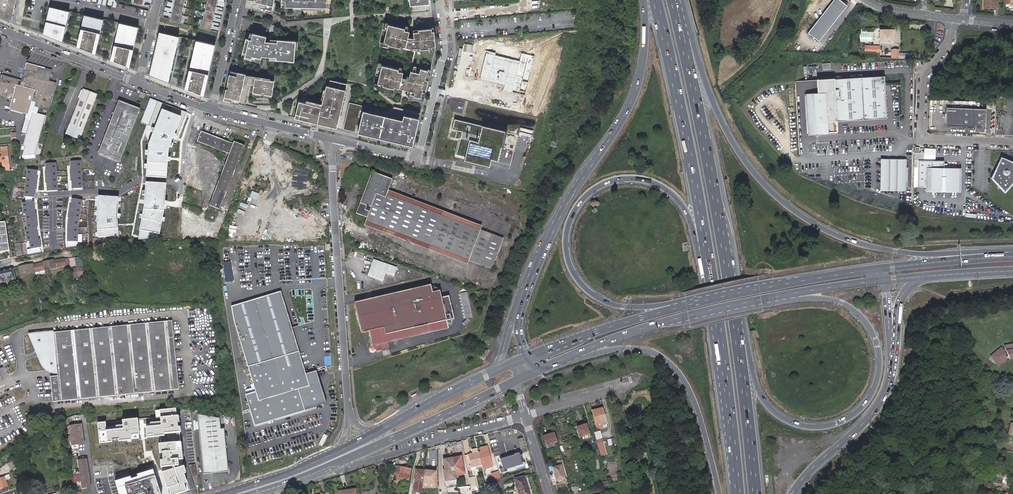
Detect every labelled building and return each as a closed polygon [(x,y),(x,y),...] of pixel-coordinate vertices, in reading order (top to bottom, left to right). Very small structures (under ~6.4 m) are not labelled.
[(15,0),(0,0),(0,16),(11,20),(15,0)] [(184,0),(174,0),(169,23),(180,25),(182,17),(181,17),(184,0)] [(202,22),(200,22),(199,30),(210,32),(217,1),(212,0),(207,0),(202,22)] [(255,1),(267,4),(266,7),(273,9),(275,0),(255,0),(255,1)] [(281,3),(285,3),(285,6),(293,6),(293,8),(325,9),(326,6),(327,6),(327,0),(281,0),(281,3)] [(808,33),(819,42),(847,6),(840,0),(834,0),(808,33)] [(984,8),(998,8),(998,0),(984,0),(984,8)] [(68,12),(49,6),(43,34),(62,41),(68,12)] [(104,20),(85,15),(78,47),(97,54),(104,20)] [(413,30),(384,22),(380,42),(379,65),(373,83),(400,89),(400,87),(404,88),(405,89),(405,94),(424,98),(436,50),(433,27),(413,30)] [(137,29),(118,25),(110,61),(128,69),(137,29)] [(893,29),(880,29),(880,45),(892,45),(892,41),(894,41),(893,29)] [(180,38),(161,33),(151,75),(170,82),(180,38)] [(265,39),(251,36),(249,42),(244,41),(242,51),(245,52),(243,61),(250,62),(250,59),(259,61),(260,59),(274,60),(274,62),(286,63),(286,61),(292,61),(293,43),(264,41),(265,39)] [(215,46),(196,42),(185,89),(203,96),(215,46)] [(893,49),(893,58),(910,59),(910,54),(898,53),(898,50),(893,49)] [(519,61),(486,53),(480,79),(504,85),(503,90),(525,96),(534,56),(521,53),(519,61)] [(23,81),(2,76),(0,82),(0,97),(14,100),(12,107),(27,111),(30,102),(35,103),(34,108),(48,112),(56,83),(47,81),(50,71),(27,65),(24,76),(26,77),(24,82),(23,81)] [(243,77),(227,74),(220,103),(236,107),(243,77)] [(886,118),(883,76),(815,82),(816,96),(806,96),(809,134),(837,132),(836,122),(886,118)] [(271,84),(252,81),(249,98),(268,100),(271,84)] [(292,120),(334,130),(344,87),(332,84),(331,87),(327,86),(326,89),(323,88),(322,92),(324,93),(322,102),(320,102),(318,109),(296,103),(292,120)] [(80,140),(97,94),(82,89),(65,134),(80,140)] [(103,156),(123,105),(118,103),(98,154),(103,156)] [(119,162),(139,111),(123,105),(103,156),(119,162)] [(386,115),(347,105),(342,127),(341,132),(410,149),(418,117),(392,110),(386,115)] [(985,128),(986,109),(946,108),(945,127),(985,128)] [(35,155),(45,116),(32,112),(30,119),(25,118),(22,128),(21,134),(25,135),(22,146),(25,147),(22,156),(35,155)] [(182,119),(164,112),(150,147),(148,172),(169,173),(170,150),(182,119)] [(506,135),(453,122),(450,132),(455,133),(453,141),(458,142),(454,158),(463,160),(462,163),(487,170),(489,162),(495,164),(499,151),(501,152),(506,135)] [(198,142),(229,153),(209,205),(221,210),(246,146),(235,142),(234,145),(202,132),(198,142)] [(9,163),(8,150),(3,151),(3,157),(0,157),(0,161),(3,161),(3,164),(8,163),(9,163)] [(1000,157),(990,177),(1002,191),(1004,190),(1005,189),(1006,187),(1008,186),(1009,185),(1010,183),(1011,182),(1012,181),(1012,180),(1012,163),(1000,157)] [(944,167),(944,160),(919,159),(918,181),(926,182),(925,190),(940,190),(940,193),(945,193),(945,190),(954,191),(955,167),(944,167)] [(881,190),(905,191),(906,160),(881,160),(881,190)] [(82,163),(71,163),(73,191),(85,190),(82,163)] [(58,164),(47,165),(49,193),(60,192),(58,164)] [(39,172),(28,171),(26,198),(37,198),(39,172)] [(368,221),(495,269),(506,238),(389,194),(395,179),(374,171),(359,213),(369,217),(368,221)] [(168,186),(147,185),(145,211),(140,230),(160,235),(165,213),(168,186)] [(120,199),(100,197),(98,220),(99,238),(120,237),(119,221),(120,199)] [(85,201),(73,199),(68,242),(79,243),(85,201)] [(37,203),(25,205),(31,252),(43,250),(37,203)] [(181,240),(181,215),(173,215),(173,240),(181,240)] [(0,222),(0,253),(9,251),(5,222),(0,222)] [(0,272),(0,283),(4,282),(4,280),(10,278),(10,281),(16,279),(14,271),(19,270),(21,275),(37,273),(56,268),(65,266),(64,259),(27,265),(0,272)] [(373,260),(370,267),(373,268),(370,278),(382,282),(385,274),(393,276),(396,268),(373,260)] [(69,271),(70,274),(81,269),(80,266),(69,271)] [(399,292),(410,337),(447,328),(445,321),(453,320),(447,296),(440,298),(438,291),(431,293),(429,285),(399,292)] [(232,306),(256,392),(246,395),(256,426),(326,403),(316,372),(305,376),(304,371),(281,292),(232,306)] [(391,294),(402,339),(410,337),(399,292),(391,294)] [(402,339),(391,294),(353,303),(360,334),(368,332),(369,339),(368,339),(370,348),(369,350),(369,352),(371,353),(373,352),(374,351),(374,350),(375,350),(380,349),(388,347),(387,343),(402,339)] [(169,322),(35,335),(44,356),(47,362),(53,368),(62,368),(62,376),(56,376),(58,402),(176,390),(169,322)] [(1005,345),(1003,347),(1004,349),(1002,350),(1001,348),(999,348),(989,356),(1000,363),(1006,358),(1006,357),(1008,357),(1012,356),(1012,343),(1005,345)] [(482,356),(486,358),(490,350),(486,348),(482,356)] [(989,356),(997,366),(1000,363),(989,356)] [(604,408),(593,412),(599,429),(605,427),(604,425),(603,423),(607,421),(604,408)] [(150,427),(146,427),(147,438),(164,437),(164,434),(181,432),(181,427),(178,427),(177,422),(180,422),(179,417),(177,417),(176,409),(155,411),(156,418),(160,418),(161,422),(150,423),(150,427)] [(219,419),(198,415),(203,474),(228,471),(225,429),(221,430),(219,419)] [(67,421),(72,420),(72,417),(63,419),(65,428),(68,427),(67,421)] [(139,435),(137,419),(122,421),(123,426),(116,427),(116,430),(106,431),(105,423),(98,424),(100,443),(112,442),(112,440),(119,439),(119,441),(131,440),(131,436),(139,435)] [(83,434),(83,431),(85,431),(84,425),(72,426),(75,445),(87,444),(86,438),(84,438),(83,434)] [(576,428),(579,437),(589,434),(586,425),(576,428)] [(557,442),(554,433),(544,436),(546,445),(557,442)] [(601,439),(596,441),(597,442),(597,441),(601,453),(605,452),(601,439)] [(160,461),(161,468),(179,466),(179,460),(183,459),(182,442),(158,444),(159,453),(162,453),(162,461),(160,461)] [(95,473),(104,471),(100,450),(92,452),(95,473)] [(487,452),(478,454),(480,465),(489,464),(487,452)] [(475,467),(480,466),(480,465),(478,454),(473,455),(469,455),(469,458),(471,468),(472,472),(476,471),(475,467)] [(501,462),(504,473),(523,467),(520,456),(501,462)] [(461,457),(452,459),(455,469),(456,476),(464,474),(461,457)] [(11,467),(17,463),(13,458),(8,463),(11,467)] [(455,469),(452,459),(445,460),(446,462),(446,465),(442,466),(443,472),(448,472),(447,471),(455,469)] [(85,463),(85,461),(76,462),(81,490),(89,488),(89,486),(93,486),(89,462),(85,463)] [(162,473),(167,489),(168,488),(170,493),(176,493),(190,490),(185,474),(186,474),(184,466),(162,473)] [(553,468),(557,481),(566,479),(562,466),(553,468)] [(397,467),(394,480),(408,483),(411,470),(397,467)] [(115,482),(119,493),(160,493),(153,470),(137,475),(137,478),(131,480),(131,477),(115,482)] [(425,471),(416,470),(415,487),(416,487),(416,489),(423,490),(423,487),(424,483),(424,481),(425,471)] [(435,472),(425,471),(424,481),(424,483),(434,484),(435,472)] [(10,487),(7,479),(11,478),(10,473),(0,477),(0,488),(1,490),(10,487)] [(77,491),(75,478),(68,479),(70,489),(72,488),(73,492),(77,491)] [(515,482),(518,493),(529,493),(525,479),(515,482)] [(485,489),(486,492),(494,491),(493,484),(485,486),(485,489)]
